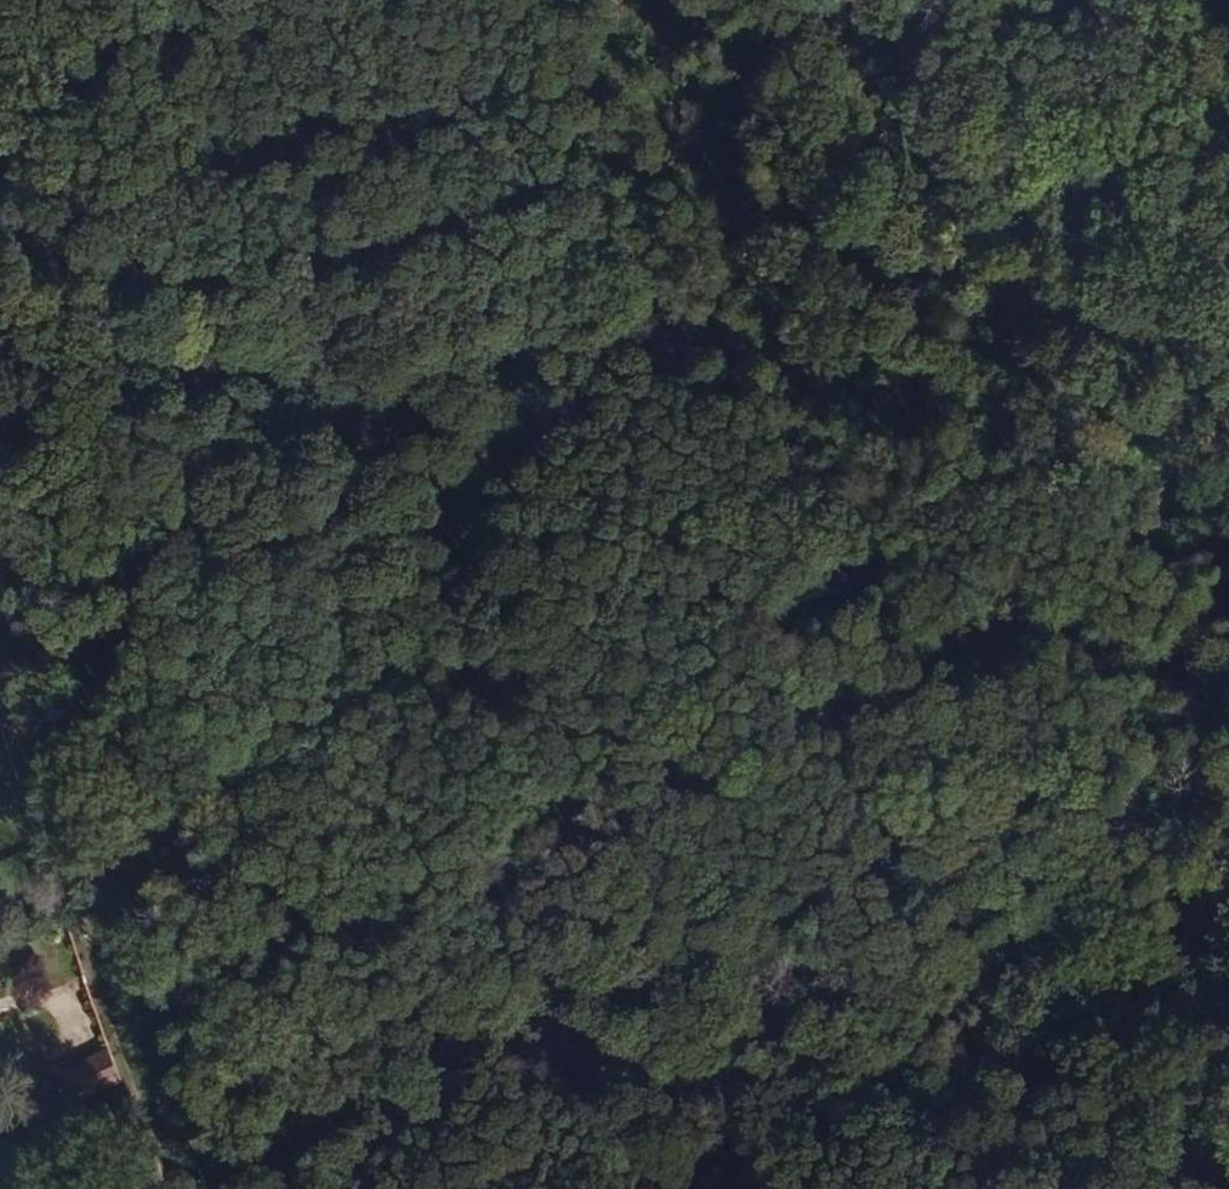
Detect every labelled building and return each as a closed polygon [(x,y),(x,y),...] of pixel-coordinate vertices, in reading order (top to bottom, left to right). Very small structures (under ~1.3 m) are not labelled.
[(72,1106),(119,1082),(108,1047),(57,1074),(72,1106)]
